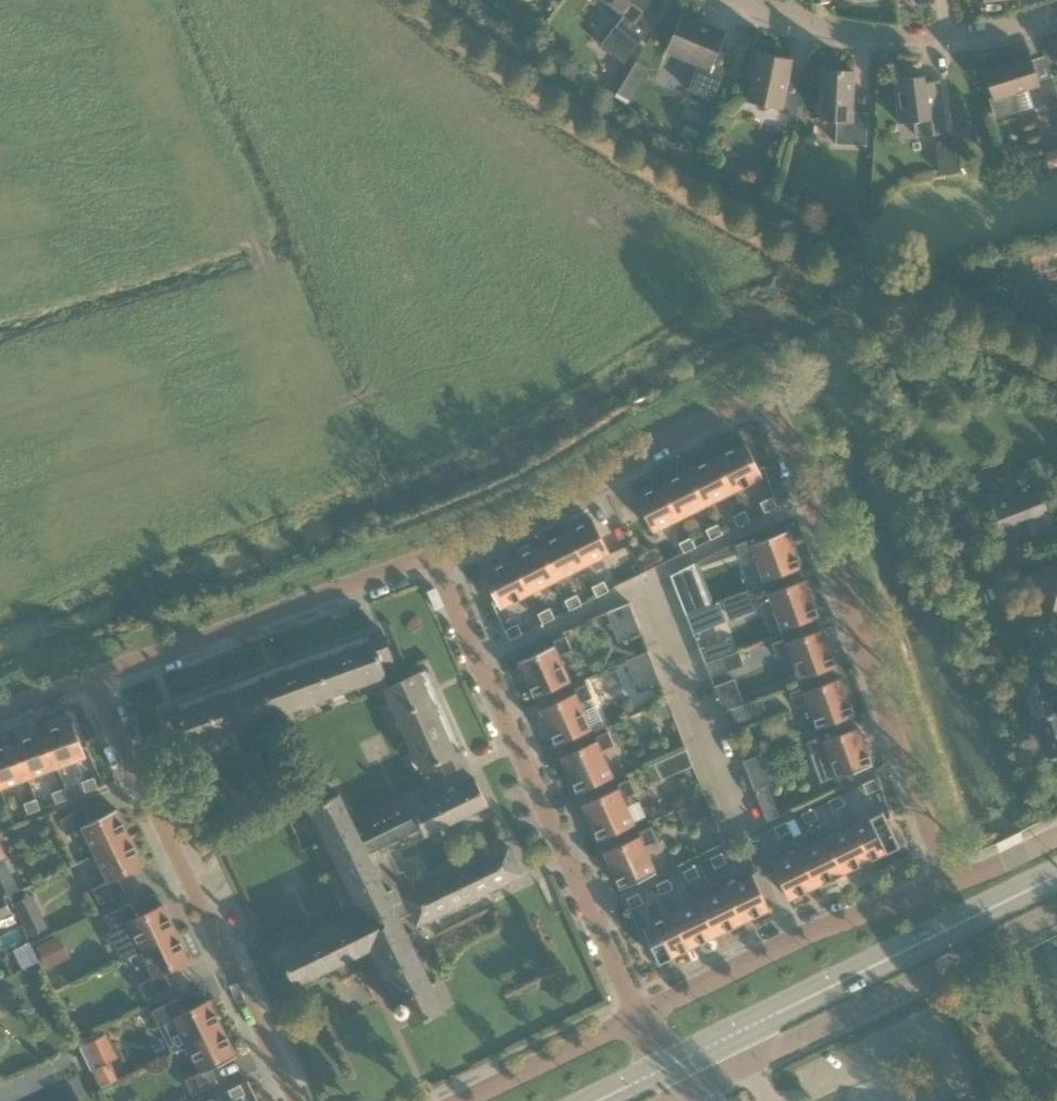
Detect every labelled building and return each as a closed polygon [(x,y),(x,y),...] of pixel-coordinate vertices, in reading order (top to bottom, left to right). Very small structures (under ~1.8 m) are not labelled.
[(615,26),(600,46),(624,62),(654,22),(640,12),(649,0),(604,0),(624,15),(615,26)] [(669,49),(699,62),(700,62),(688,89),(712,99),(731,56),(717,50),(724,33),(683,16),(669,49)] [(760,53),(758,62),(750,101),(780,107),(779,112),(796,116),(805,76),(788,73),(791,60),(760,53)] [(985,70),(994,98),(990,99),(994,112),(1001,115),(1015,111),(1018,105),(1015,93),(1028,89),(1034,108),(1044,105),(1046,109),(1056,106),(1056,93),(1052,75),(1037,80),(1030,56),(985,70)] [(836,143),(866,145),(867,112),(852,111),(855,71),(822,70),(819,119),(837,120),(836,143)] [(925,81),(924,76),(894,79),(899,122),(921,119),(923,135),(947,132),(943,101),(938,102),(936,80),(925,81)] [(938,158),(956,156),(954,141),(936,143),(938,158)] [(747,442),(719,456),(736,491),(764,477),(747,442)] [(719,456),(692,469),(709,504),(736,491),(719,456)] [(1036,485),(1052,482),(1047,456),(1031,459),(1036,485)] [(692,469),(665,483),(682,518),(709,504),(692,469)] [(682,518),(665,483),(637,496),(655,532),(682,518)] [(991,508),(1000,531),(1049,512),(1040,489),(1038,490),(991,508)] [(761,503),(766,512),(777,506),(772,497),(761,503)] [(750,520),(745,510),(734,516),(739,526),(750,520)] [(593,518),(565,532),(583,567),(611,553),(593,518)] [(707,530),(711,539),(722,533),(717,524),(707,530)] [(749,540),(737,544),(742,558),(755,554),(765,581),(801,567),(788,531),(750,544),(749,540)] [(565,532),(539,546),(556,581),(583,567),(565,532)] [(679,543),(684,553),(696,547),(691,537),(679,543)] [(539,546),(512,559),(529,594),(556,581),(539,546)] [(529,594),(512,559),(484,573),(501,608),(529,594)] [(1027,575),(1048,630),(1056,625),(1056,561),(1027,575)] [(671,575),(686,614),(710,604),(694,564),(671,575)] [(768,593),(767,589),(755,594),(760,608),(773,603),(783,630),(819,616),(806,580),(768,593)] [(592,587),(597,597),(609,591),(604,581),(592,587)] [(565,600),(570,610),(582,604),(577,594),(565,600)] [(754,608),(748,595),(726,603),(731,617),(754,608)] [(720,601),(687,614),(695,634),(727,621),(720,601)] [(641,633),(629,603),(607,612),(619,642),(641,633)] [(538,614),(543,624),(555,618),(550,608),(538,614)] [(506,630),(511,639),(522,634),(517,624),(506,630)] [(382,668),(395,663),(382,629),(370,633),(372,640),(180,710),(177,703),(164,708),(173,732),(186,727),(193,746),(385,676),(382,668)] [(790,652),(800,679),(837,666),(824,629),(786,642),(785,638),(772,643),(777,657),(790,652)] [(519,661),(535,697),(571,681),(559,654),(572,649),(566,635),(554,640),(556,645),(519,661)] [(739,650),(735,652),(706,662),(711,677),(745,665),(739,650)] [(626,660),(638,690),(660,681),(648,651),(626,660)] [(442,760),(446,771),(469,761),(463,749),(457,752),(421,672),(386,687),(422,769),(442,760)] [(1034,719),(1048,758),(1056,755),(1056,688),(1053,677),(1035,683),(1040,694),(1044,707),(1045,706),(1048,714),(1034,719)] [(818,728),(855,715),(842,678),(804,692),(802,687),(790,692),(795,706),(808,701),(818,728)] [(578,692),(541,709),(557,744),(593,728),(592,726),(603,721),(596,705),(585,710),(581,702),(594,696),(588,683),(576,688),(578,692)] [(725,711),(730,725),(763,714),(758,699),(725,711)] [(661,719),(671,715),(667,703),(656,707),(661,719)] [(74,720),(44,731),(58,767),(87,757),(74,720)] [(873,765),(859,727),(822,741),(820,737),(808,741),(823,781),(836,777),(836,778),(873,765)] [(562,756),(578,792),(614,776),(602,750),(615,744),(609,730),(597,736),(599,740),(562,756)] [(30,778),(58,767),(44,731),(16,741),(30,778)] [(30,778),(16,741),(0,747),(0,784),(2,788),(30,778)] [(646,767),(653,782),(693,765),(686,749),(646,767)] [(744,761),(755,788),(778,779),(767,752),(744,761)] [(81,782),(85,792),(98,788),(94,777),(81,782)] [(600,840),(635,824),(623,797),(636,792),(630,778),(618,783),(620,788),(584,804),(600,840)] [(862,784),(867,794),(879,788),(874,778),(862,784)] [(418,924),(523,873),(510,845),(411,893),(387,843),(422,826),(426,834),(489,803),(478,779),(425,805),(421,798),(357,829),(340,794),(312,807),(365,917),(282,957),(296,984),(372,947),(399,1001),(397,1002),(396,1009),(398,1013),(403,1013),(407,1011),(414,1024),(445,1009),(400,916),(412,911),(418,924)] [(69,798),(65,788),(52,793),(57,803),(69,798)] [(828,801),(834,811),(845,805),(840,795),(828,801)] [(24,803),(28,814),(41,809),(37,798),(24,803)] [(712,814),(705,798),(677,810),(684,826),(712,814)] [(83,827),(96,854),(131,837),(118,809),(92,821),(85,808),(60,820),(67,835),(83,827)] [(802,814),(807,824),(818,818),(813,808),(802,814)] [(883,810),(855,824),(872,859),(900,846),(883,810)] [(774,827),(779,837),(791,831),(786,821),(774,827)] [(845,872),(872,859),(855,824),(828,837),(845,872)] [(642,835),(605,852),(621,888),(657,872),(645,845),(658,839),(652,826),(640,831),(642,835)] [(145,865),(131,837),(96,854),(109,881),(93,888),(100,903),(126,891),(119,877),(145,865)] [(828,837),(801,850),(818,885),(845,872),(828,837)] [(742,859),(753,853),(747,841),(736,847),(742,859)] [(818,885),(801,850),(773,864),(790,899),(818,885)] [(710,858),(715,868),(727,863),(722,853),(710,858)] [(6,896),(19,891),(9,861),(0,864),(0,879),(6,896)] [(683,871),(688,882),(700,876),(695,866),(683,871)] [(753,874),(725,887),(742,922),(770,909),(753,874)] [(656,885),(661,895),(673,888),(668,879),(656,885)] [(725,887),(698,900),(715,936),(742,922),(725,887)] [(627,899),(632,909),(643,903),(638,893),(627,899)] [(0,897),(0,918),(12,913),(4,896),(0,897)] [(698,900),(671,913),(688,949),(715,936),(698,900)] [(121,959),(142,950),(177,933),(164,904),(138,917),(131,903),(106,915),(114,930),(108,933),(121,959)] [(688,949),(671,913),(643,927),(660,962),(688,949)] [(41,915),(25,922),(31,934),(47,926),(41,915)] [(191,961),(177,933),(142,950),(155,976),(139,984),(147,999),(172,987),(165,973),(191,961)] [(49,941),(37,947),(48,969),(60,963),(49,941)] [(177,999),(152,1011),(159,1026),(172,1053),(188,1045),(223,1028),(210,1000),(184,1012),(177,999)] [(201,1072),(185,1080),(193,1095),(218,1082),(211,1069),(237,1056),(223,1028),(188,1045),(201,1072)] [(114,1050),(106,1035),(85,1046),(96,1069),(113,1061),(109,1053),(114,1050)] [(229,1090),(234,1100),(245,1094),(240,1084),(229,1090)]
